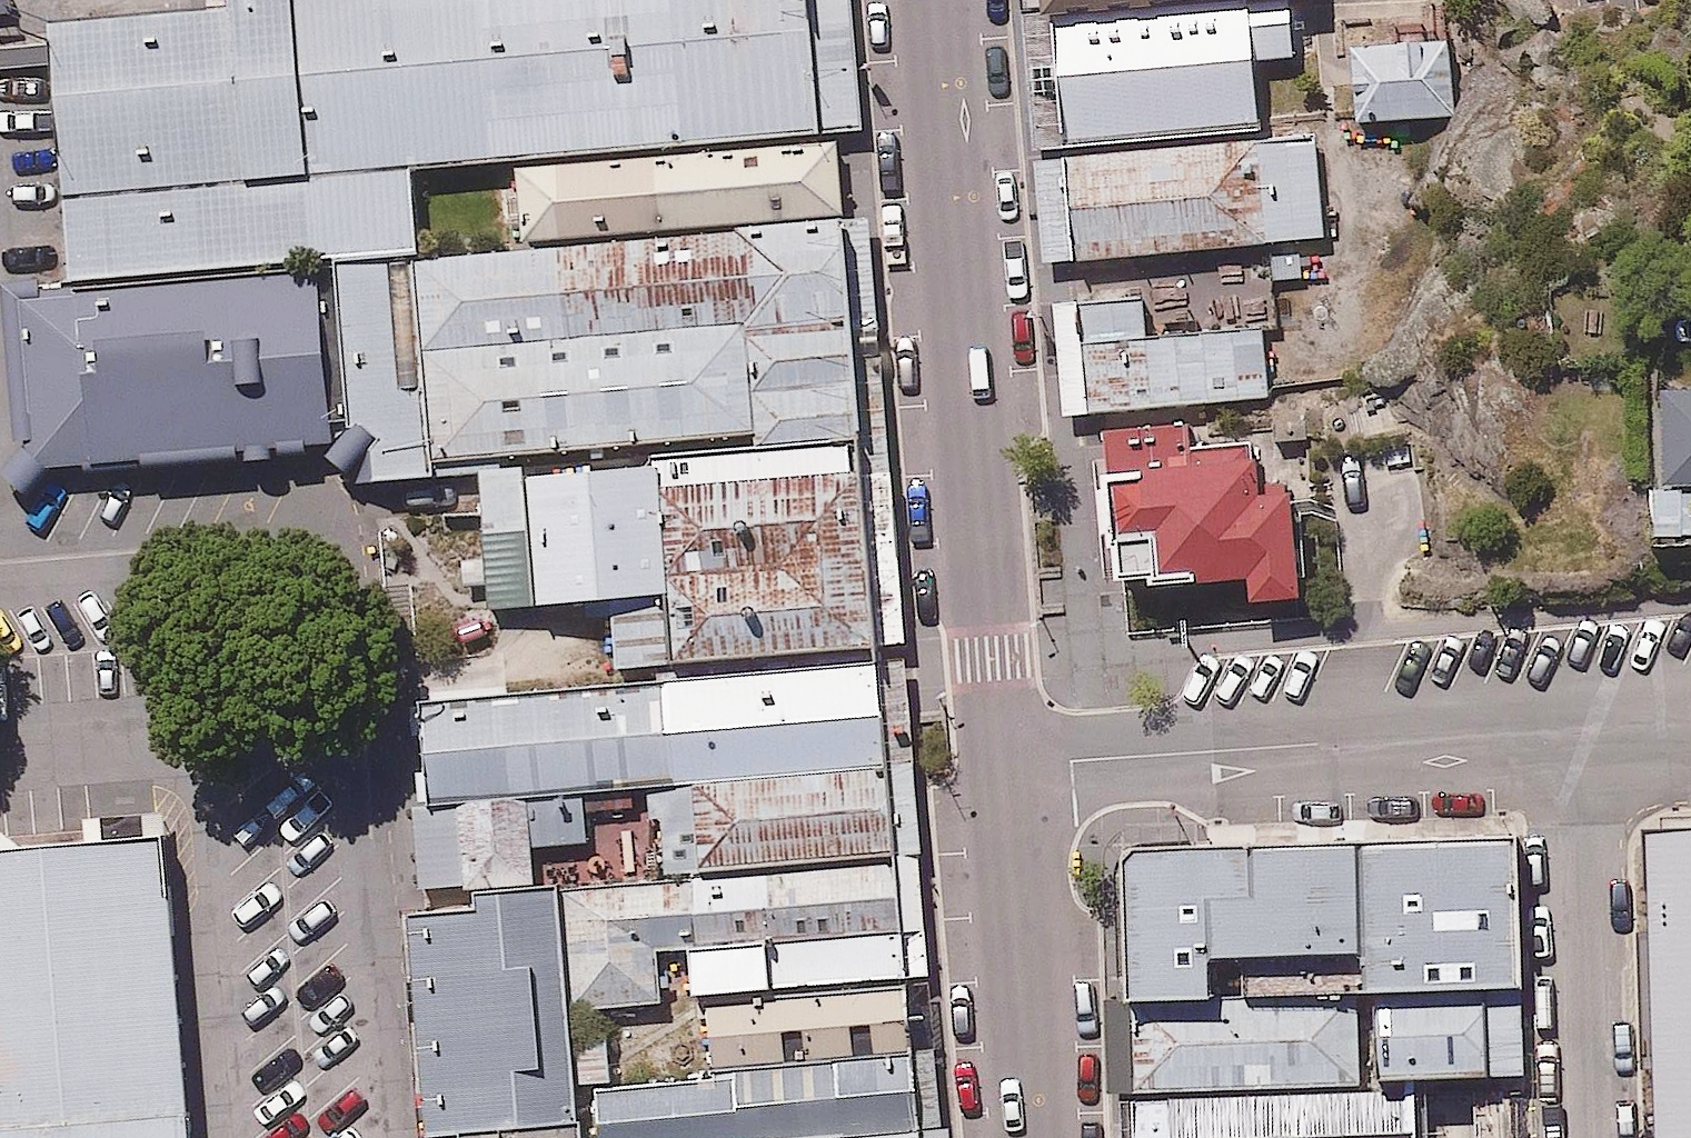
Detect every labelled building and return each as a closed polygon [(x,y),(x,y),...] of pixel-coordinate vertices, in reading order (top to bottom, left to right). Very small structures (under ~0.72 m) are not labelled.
[(74,280),(341,259),(423,253),(419,167),(503,164),(840,130),(821,0),(231,0),(232,11),(55,23),(74,280)] [(1057,15),(1211,0),(1055,0),(1057,15)] [(1294,3),(1061,23),(1077,159),(1265,143),(1261,63),(1300,58),(1294,3)] [(1450,45),(1353,52),(1359,134),(1455,128),(1450,45)] [(848,217),(840,130),(503,164),(509,246),(848,217)] [(1265,143),(1077,159),(1086,266),(1328,245),(1318,140),(1265,143)] [(866,442),(848,217),(509,246),(423,253),(341,259),(351,446),(355,486),(482,472),(658,449),(866,442)] [(341,259),(74,280),(7,285),(22,450),(2,473),(34,498),(56,469),(351,446),(341,259)] [(1139,300),(1077,304),(1085,418),(1267,406),(1262,336),(1142,344),(1139,300)] [(1647,400),(1654,551),(1690,549),(1690,398),(1647,400)] [(1191,428),(1105,436),(1114,541),(1127,542),(1128,589),(1261,579),(1263,606),(1310,602),(1301,495),(1291,497),(1289,485),(1269,487),(1266,461),(1257,462),(1256,444),(1193,451),(1191,428)] [(882,647),(866,442),(658,449),(673,598),(614,603),(621,671),(882,647)] [(673,598),(658,449),(482,472),(491,610),(614,603),(673,598)] [(881,664),(421,704),(429,805),(417,807),(422,898),(539,890),(536,846),(591,842),(587,795),(662,788),(892,767),(881,664)] [(900,860),(892,767),(662,788),(671,880),(900,860)] [(1655,835),(1669,1137),(1690,1137),(1690,834),(1655,835)] [(1527,838),(1135,852),(1142,1006),(1227,1002),(1228,974),(1383,970),(1384,997),(1531,992),(1527,838)] [(0,867),(0,1137),(197,1137),(176,853),(0,867)] [(905,936),(900,860),(671,880),(565,889),(576,1011),(665,1002),(660,953),(697,953),(905,936)] [(576,1011),(565,889),(539,890),(422,898),(424,916),(406,918),(430,1137),(473,1137),(587,1127),(576,1011)] [(910,983),(905,936),(697,953),(701,1001),(713,1000),(910,983)] [(916,1058),(910,983),(713,1000),(719,1080),(916,1058)] [(1227,1002),(1142,1006),(1142,1097),(1368,1095),(1362,996),(1227,1002)] [(1528,1003),(1386,1005),(1391,1083),(1529,1078),(1528,1003)] [(928,1134),(916,1058),(719,1080),(600,1091),(601,1137),(874,1137),(928,1134)] [(1142,1097),(1143,1137),(1426,1137),(1424,1093),(1368,1095),(1142,1097)] [(587,1127),(473,1137),(587,1137),(587,1127)]
